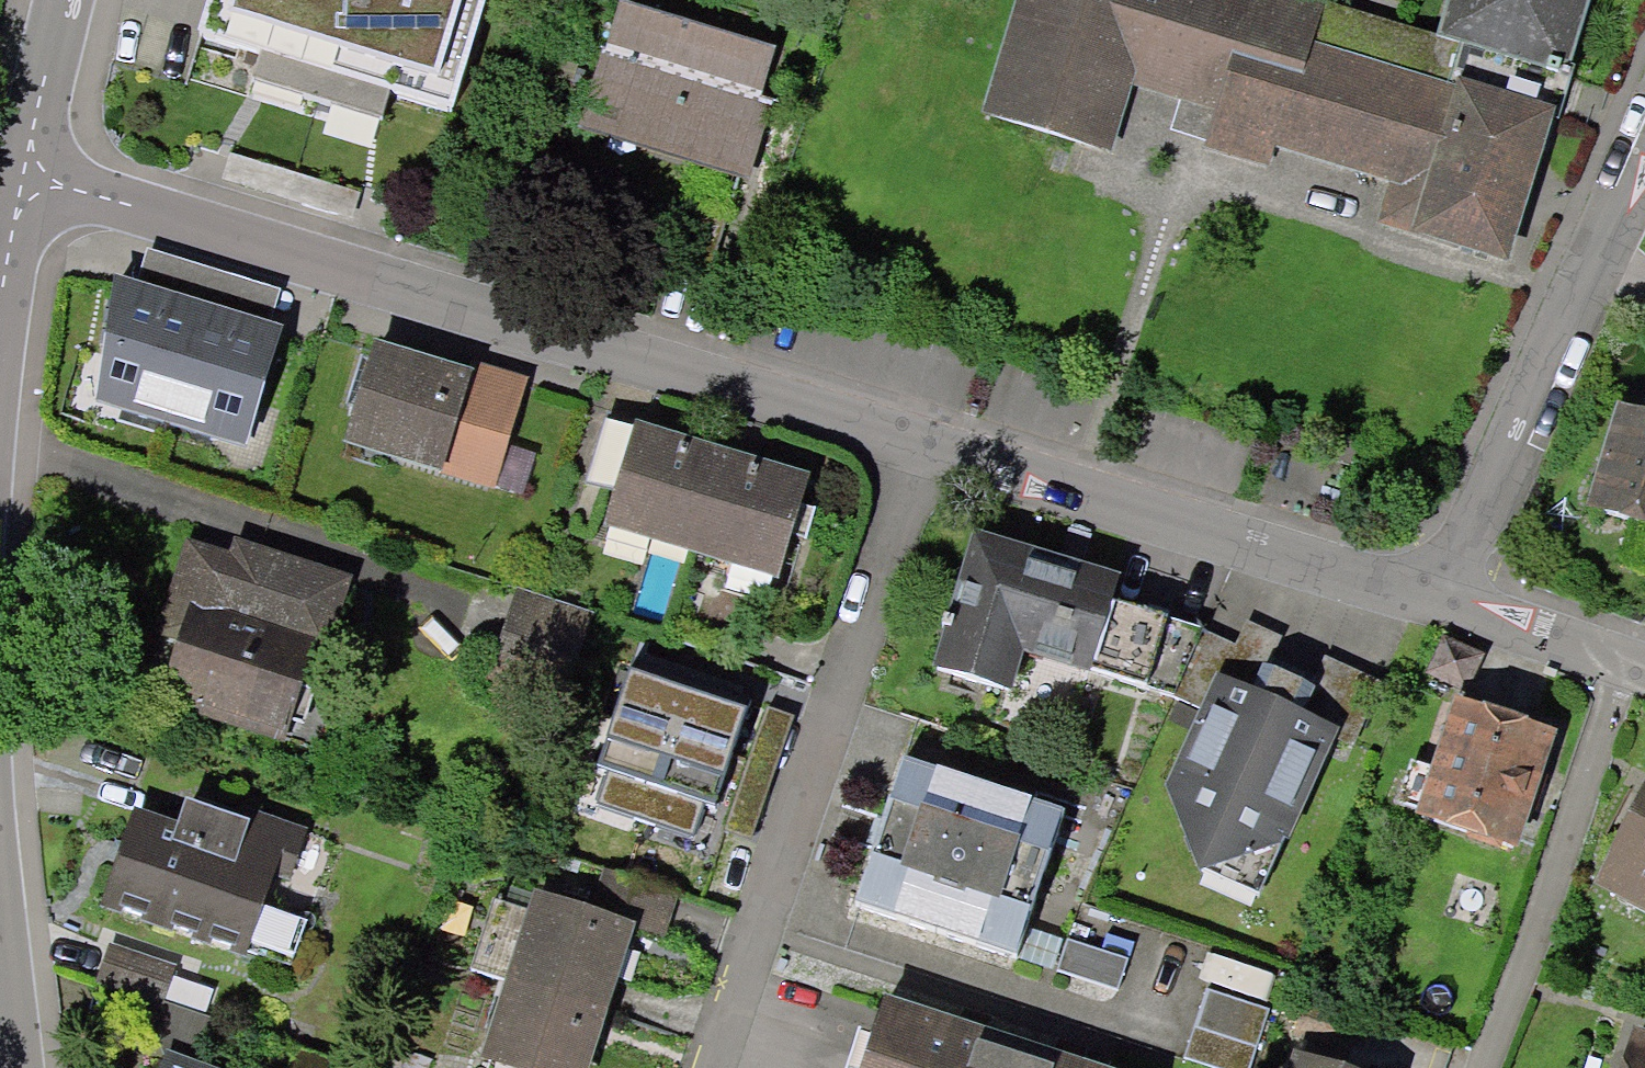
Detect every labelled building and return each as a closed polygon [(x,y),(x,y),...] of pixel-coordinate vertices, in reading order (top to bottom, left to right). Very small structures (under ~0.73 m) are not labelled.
[(199,34),(449,111),(483,0),(209,0),(199,34)] [(1439,38),(1321,2),(1318,11),(1282,0),(1026,0),(1016,33),(991,115),(1105,150),(1122,93),(1178,111),(1172,132),(1213,145),(1212,148),(1268,165),(1275,141),(1399,179),(1387,220),(1506,256),(1526,190),(1564,66),(1572,69),(1593,0),(1450,0),(1439,38)] [(581,124),(745,173),(765,106),(758,104),(773,52),(617,4),(587,105),(581,124)] [(283,324),(115,274),(95,402),(245,444),(283,324)] [(471,396),(364,364),(336,455),(510,508),(521,469),(495,461),(514,397),(474,384),(471,396)] [(1622,411),(1593,508),(1644,524),(1644,418),(1622,411)] [(597,538),(684,564),(713,468),(598,433),(579,495),(608,504),(597,538)] [(798,494),(713,468),(684,564),(769,589),(798,494)] [(1173,698),(1203,632),(1108,603),(1115,580),(975,539),(951,622),(943,620),(940,630),(948,632),(936,670),(1003,690),(994,722),(1066,743),(1087,672),(1173,698)] [(153,703),(193,716),(190,724),(271,751),(279,729),(295,735),(306,702),(290,696),(302,662),(311,665),(334,595),(227,559),(222,573),(179,559),(163,605),(184,613),(153,703)] [(505,660),(568,681),(590,615),(527,594),(505,660)] [(1319,764),(1331,738),(1352,747),(1380,682),(1322,658),(1313,678),(1267,659),(1277,637),(1244,624),(1235,645),(1203,632),(1173,698),(1209,714),(1174,790),(1204,872),(1259,897),(1319,764)] [(1478,656),(1445,641),(1431,672),(1464,687),(1478,656)] [(737,724),(625,686),(599,765),(711,802),(737,724)] [(1502,848),(1504,843),(1515,847),(1551,735),(1461,706),(1425,817),(1471,833),(1470,838),(1502,848)] [(1065,815),(902,761),(853,907),(1016,962),(1065,815)] [(1644,905),(1644,798),(1601,882),(1644,905)] [(178,818),(168,846),(124,831),(95,914),(236,963),(238,955),(285,972),(298,934),(251,918),(264,882),(278,887),(294,843),(239,824),(234,838),(178,818)] [(532,909),(505,995),(586,1021),(616,926),(653,938),(664,903),(607,885),(597,916),(588,913),(584,925),(532,909)] [(1129,962),(1068,941),(1057,972),(1118,992),(1129,962)] [(163,982),(100,959),(88,992),(151,1015),(163,982)] [(1186,1059),(1213,1067),(1252,1067),(1270,1011),(1208,991),(1186,1059)] [(586,1021),(505,995),(484,1060),(510,1067),(576,1067),(591,1022),(586,1021)] [(1307,999),(1296,1033),(1351,1050),(1362,1017),(1307,999)] [(961,1025),(958,1034),(885,1010),(866,1067),(1079,1067),(1080,1064),(1055,1056),(1052,1064),(983,1042),(986,1033),(961,1025)] [(1625,1067),(1644,1067),(1644,1042),(1635,1039),(1625,1067)] [(1301,1059),(1298,1067),(1327,1067),(1301,1059)]
